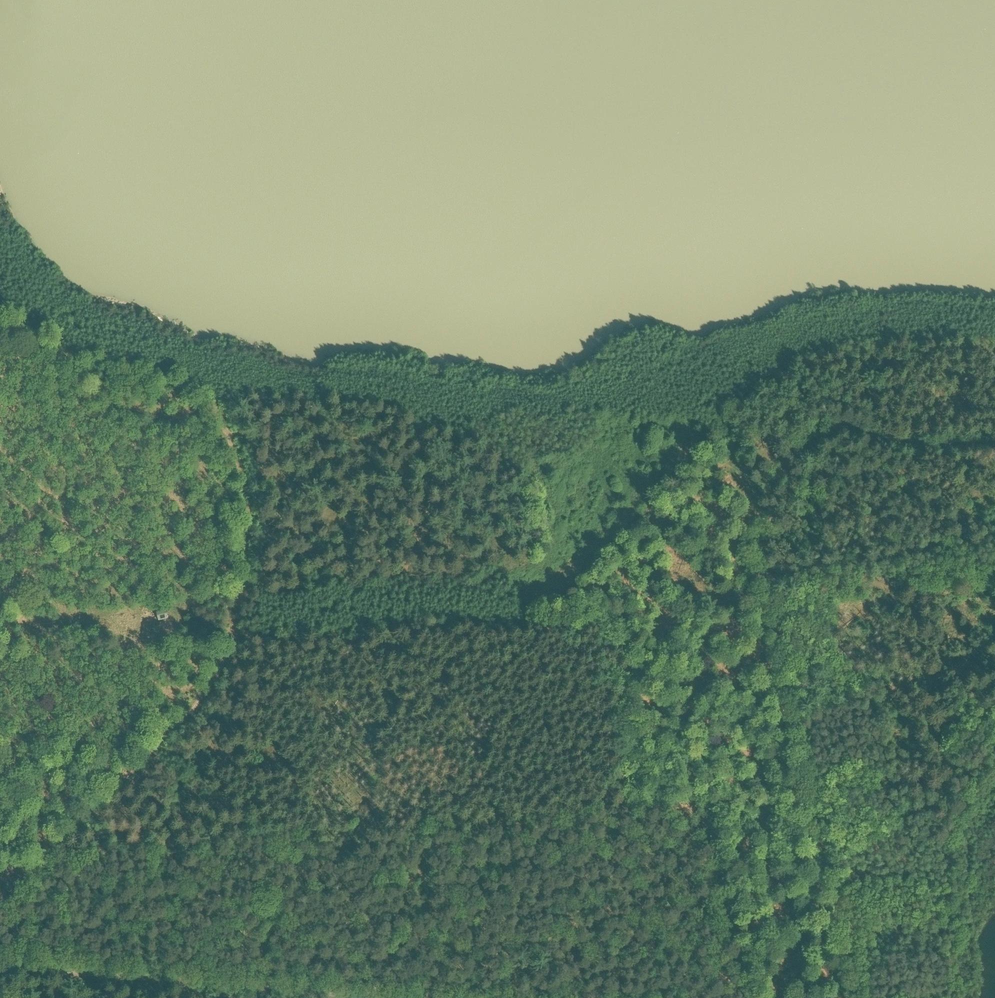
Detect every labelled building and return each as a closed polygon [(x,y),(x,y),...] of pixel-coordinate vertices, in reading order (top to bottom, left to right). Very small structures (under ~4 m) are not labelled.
[(156,612),(158,621),(168,619),(166,610),(156,612)]
